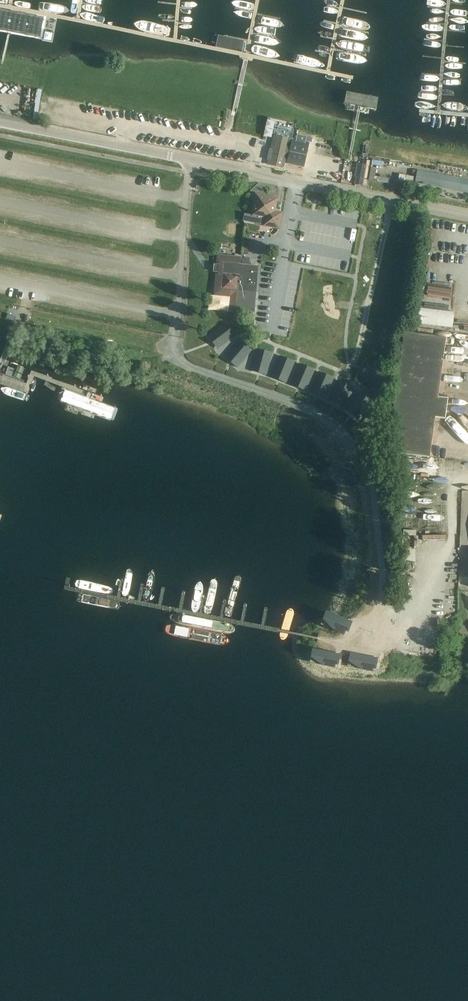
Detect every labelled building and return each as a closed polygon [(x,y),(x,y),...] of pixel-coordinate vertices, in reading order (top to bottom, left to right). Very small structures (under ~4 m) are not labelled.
[(348,103),(378,109),(380,96),(351,90),(348,103)] [(305,142),(306,137),(297,135),(296,140),(292,139),(276,136),(270,164),(282,167),(286,147),(291,148),(288,164),(304,167),(309,143),(305,142)] [(459,191),(467,193),(467,179),(417,170),(416,177),(399,174),(398,181),(412,183),(413,182),(459,191)] [(356,177),(355,184),(356,184),(363,186),(364,180),(364,179),(356,177)] [(253,215),(266,218),(264,225),(279,228),(282,213),(274,212),(277,199),(257,195),(253,215)] [(395,238),(406,240),(407,231),(396,230),(395,238)] [(218,265),(217,271),(220,271),(219,273),(223,273),(221,289),(256,292),(258,266),(251,265),(251,258),(248,257),(242,257),(242,264),(240,264),(240,263),(220,262),(220,265),(218,265)] [(431,291),(428,306),(452,310),(455,295),(431,291)] [(456,326),(456,310),(421,308),(420,324),(456,326)] [(235,335),(226,323),(214,333),(223,344),(235,335)] [(446,338),(404,332),(387,452),(430,457),(435,417),(445,419),(448,398),(438,397),(446,338)] [(251,350),(240,340),(229,353),(241,362),(251,350)] [(272,353),(257,350),(253,365),(268,369),(272,353)] [(294,362),(280,356),(274,371),(288,377),(294,362)] [(314,370),(300,364),(294,379),(308,385),(314,370)] [(333,378),(319,373),(313,387),(327,393),(333,378)] [(352,388),(339,381),(332,395),(345,402),(352,388)] [(114,424),(119,408),(60,386),(54,402),(114,424)] [(372,403),(360,393),(350,405),(361,415),(372,403)] [(362,477),(336,470),(333,479),(360,486),(362,477)] [(351,624),(326,618),(323,628),(349,634),(351,624)] [(340,659),(312,654),(310,663),(338,669),(340,659)] [(378,663),(350,656),(348,665),(376,671),(378,663)]
